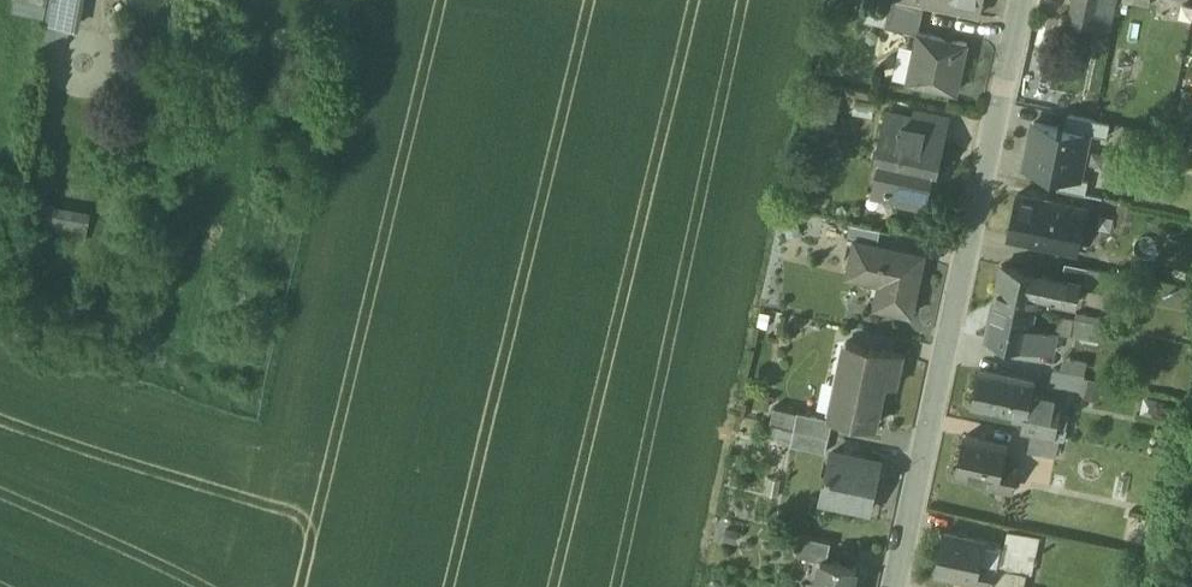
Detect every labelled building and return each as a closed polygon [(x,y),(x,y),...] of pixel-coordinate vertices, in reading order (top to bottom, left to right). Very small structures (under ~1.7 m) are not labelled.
[(33,0),(12,0),(10,10),(44,17),(47,3),(33,0)] [(46,22),(73,26),(77,0),(50,0),(46,22)] [(887,22),(918,28),(924,0),(891,0),(887,22)] [(980,11),(982,0),(926,0),(980,11)] [(1072,18),(1112,26),(1116,7),(1118,0),(1075,0),(1072,18)] [(1116,7),(1148,14),(1151,0),(1118,0),(1116,7)] [(73,26),(46,22),(41,51),(50,56),(73,26)] [(967,39),(918,28),(908,76),(957,87),(967,39)] [(839,98),(821,94),(815,120),(833,124),(839,98)] [(917,108),(915,120),(908,119),(909,115),(890,111),(883,145),(887,146),(878,184),(902,189),(899,200),(927,207),(934,173),(928,172),(929,166),(939,168),(950,115),(917,108)] [(1110,123),(1068,114),(1065,128),(1089,133),(1107,137),(1110,123)] [(1065,128),(1034,122),(1025,167),(1061,174),(1079,178),(1089,133),(1065,128)] [(1079,178),(1061,174),(1058,188),(1086,194),(1089,180),(1079,178)] [(1087,208),(1018,194),(1009,236),(1078,250),(1087,208)] [(87,215),(39,205),(33,236),(83,246),(87,215)] [(881,228),(852,222),(848,239),(855,240),(855,239),(878,244),(881,228)] [(924,255),(878,246),(878,244),(855,239),(855,240),(848,273),(883,280),(884,275),(894,277),(888,308),(913,313),(924,255)] [(1079,282),(1003,266),(996,302),(1036,310),(1039,294),(1066,299),(1065,303),(1074,305),(1079,282)] [(1115,274),(1089,269),(1085,285),(1111,290),(1115,274)] [(1036,310),(996,302),(988,338),(1054,352),(1058,332),(1054,331),(1032,327),(1036,310)] [(1103,324),(1057,314),(1054,331),(1058,332),(1099,341),(1103,324)] [(903,352),(845,339),(830,411),(875,421),(884,379),(896,382),(903,352)] [(1035,377),(981,366),(973,404),(1026,415),(1027,415),(1032,390),(1035,377)] [(1085,373),(1054,367),(1051,382),(1081,388),(1085,373)] [(1062,396),(1032,390),(1027,415),(1026,415),(1023,431),(1032,433),(1054,437),(1062,396)] [(799,412),(774,406),(770,422),(795,427),(799,412)] [(832,419),(799,412),(795,427),(828,435),(832,419)] [(828,435),(795,427),(792,445),(825,452),(828,435)] [(1054,437),(1032,433),(1028,451),(1056,457),(1060,439),(1054,437)] [(1005,443),(966,434),(958,474),(990,481),(990,485),(1010,489),(1014,469),(1000,466),(1005,443)] [(880,461),(831,451),(821,497),(825,498),(827,493),(853,499),(852,504),(869,508),(880,461)] [(1039,536),(1008,529),(1005,545),(1036,552),(1039,536)] [(1000,545),(944,533),(935,574),(991,586),(996,566),(1000,545)] [(830,541),(801,535),(796,554),(822,560),(826,561),(830,541)] [(1005,545),(1000,545),(996,566),(1015,571),(1031,574),(1036,552),(1005,545)] [(822,560),(816,586),(863,586),(853,584),(856,567),(826,561),(822,560)] [(996,566),(991,586),(990,586),(1012,586),(1015,571),(996,566)]
